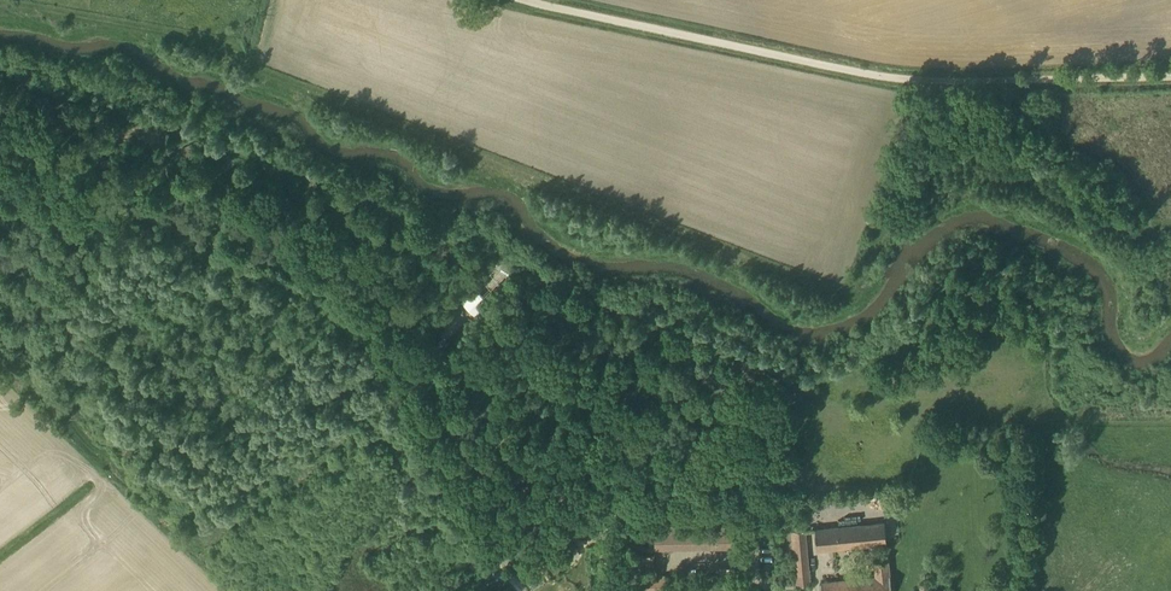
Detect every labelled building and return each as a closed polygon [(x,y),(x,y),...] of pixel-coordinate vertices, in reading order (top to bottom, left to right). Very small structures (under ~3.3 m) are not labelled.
[(817,550),(829,548),(887,543),(884,521),(815,528),(817,550)] [(655,548),(667,548),(724,547),(736,547),(736,524),(654,525),(655,548)] [(797,585),(810,584),(804,529),(791,530),(797,585)] [(624,554),(624,573),(654,573),(654,554),(624,554)] [(888,559),(874,561),(875,576),(821,581),(822,590),(892,590),(888,559)] [(509,578),(519,590),(530,590),(516,573),(509,578)] [(647,575),(647,589),(665,589),(665,575),(647,575)]
